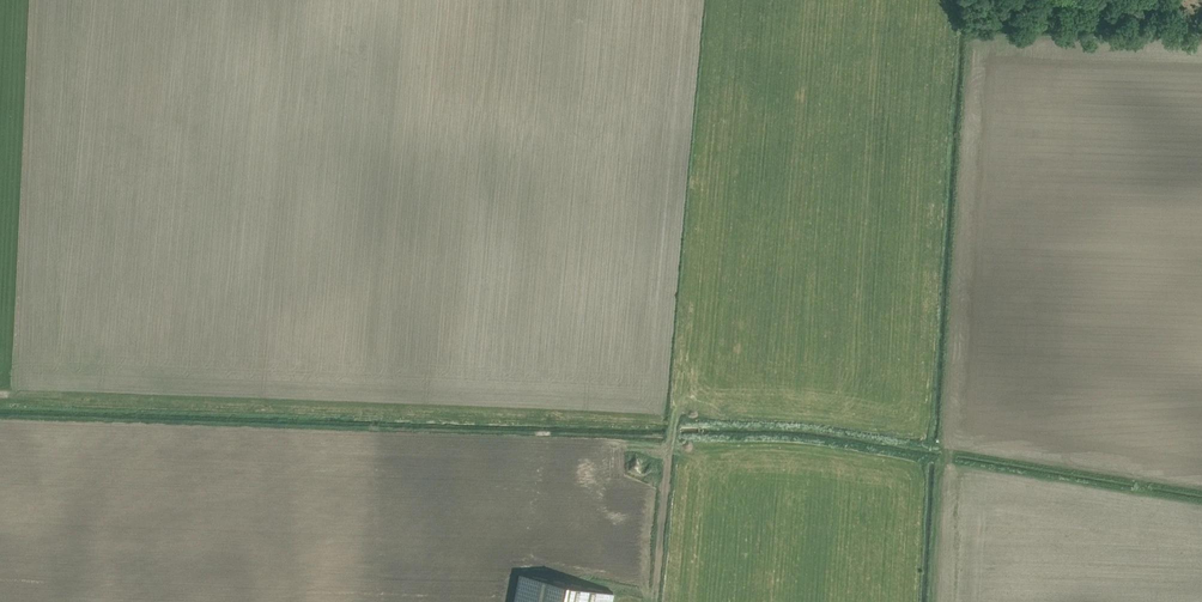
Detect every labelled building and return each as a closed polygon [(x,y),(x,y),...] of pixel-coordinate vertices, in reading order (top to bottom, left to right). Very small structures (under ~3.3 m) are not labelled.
[(516,601),(612,601),(614,592),(522,574),(516,601)]
